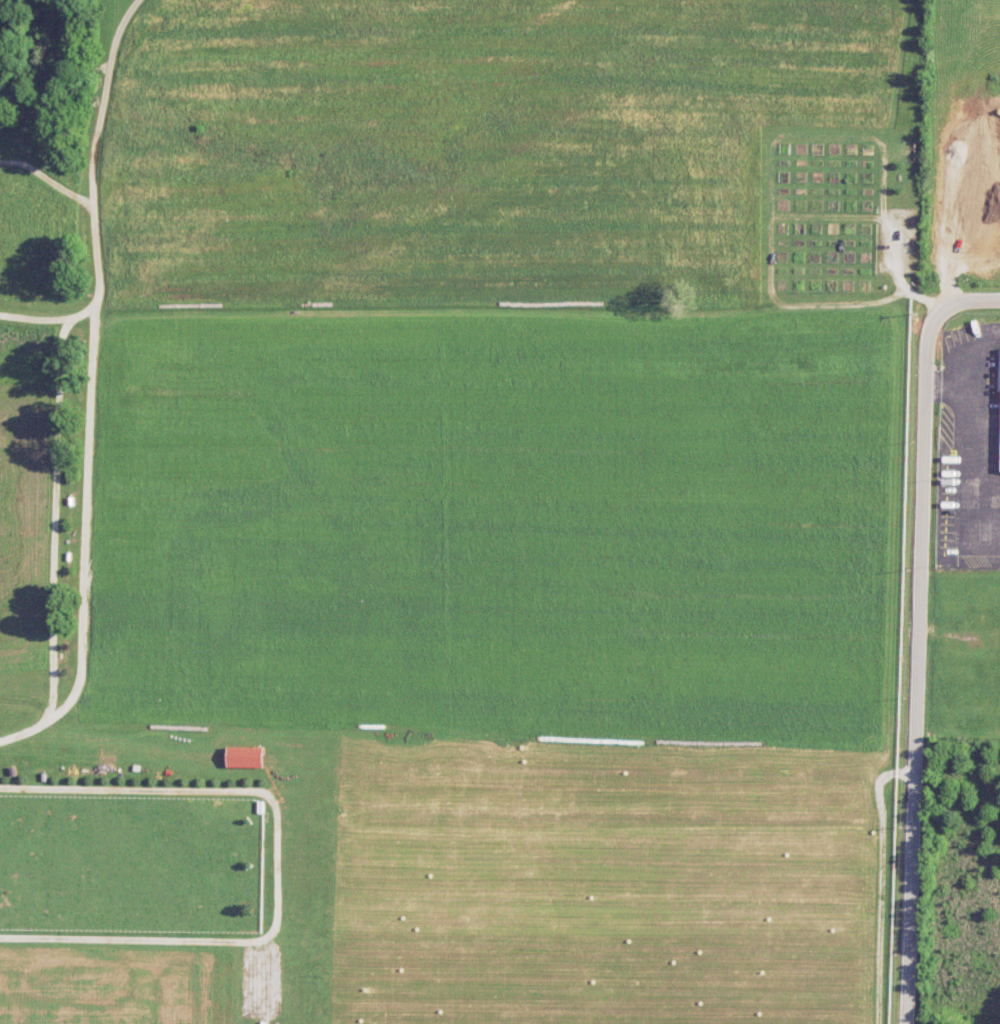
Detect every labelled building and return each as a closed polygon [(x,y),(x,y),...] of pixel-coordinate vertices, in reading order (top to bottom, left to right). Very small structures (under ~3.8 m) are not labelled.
[(227,766),(263,767),(263,747),(228,747),(227,766)]
